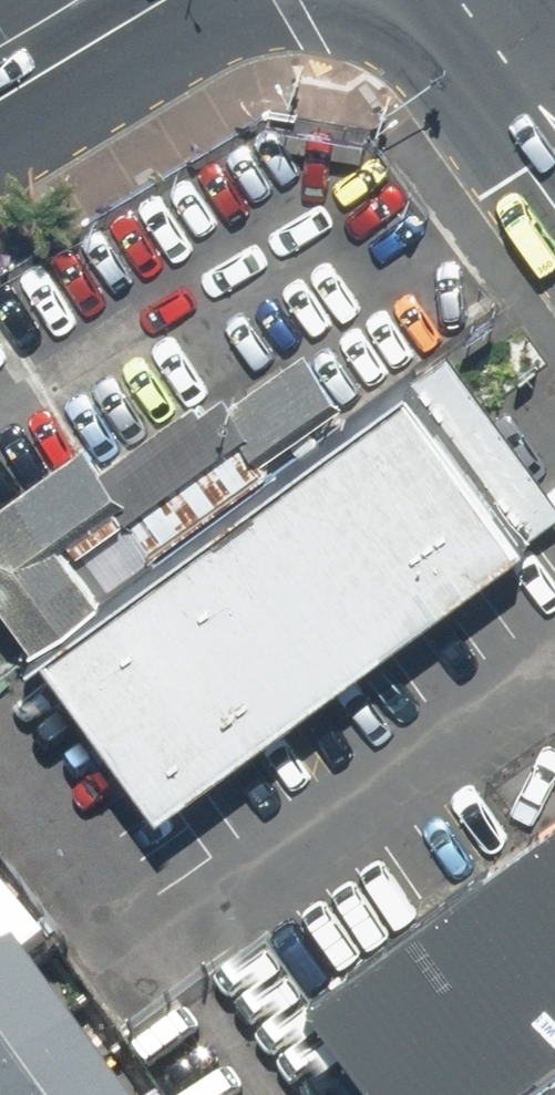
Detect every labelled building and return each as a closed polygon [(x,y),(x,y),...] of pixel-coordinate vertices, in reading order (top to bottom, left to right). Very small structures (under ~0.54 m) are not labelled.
[(41,616),(349,393),(301,328),(231,379),(216,359),(105,439),(84,410),(0,471),(0,560),(41,616)] [(448,343),(51,630),(169,791),(554,512),(554,490),(448,343)] [(318,987),(397,1094),(501,1094),(554,1056),(554,816),(318,987)] [(0,994),(0,1094),(103,1094),(20,980),(0,994)] [(502,1094),(554,1094),(554,1057),(502,1094)]
